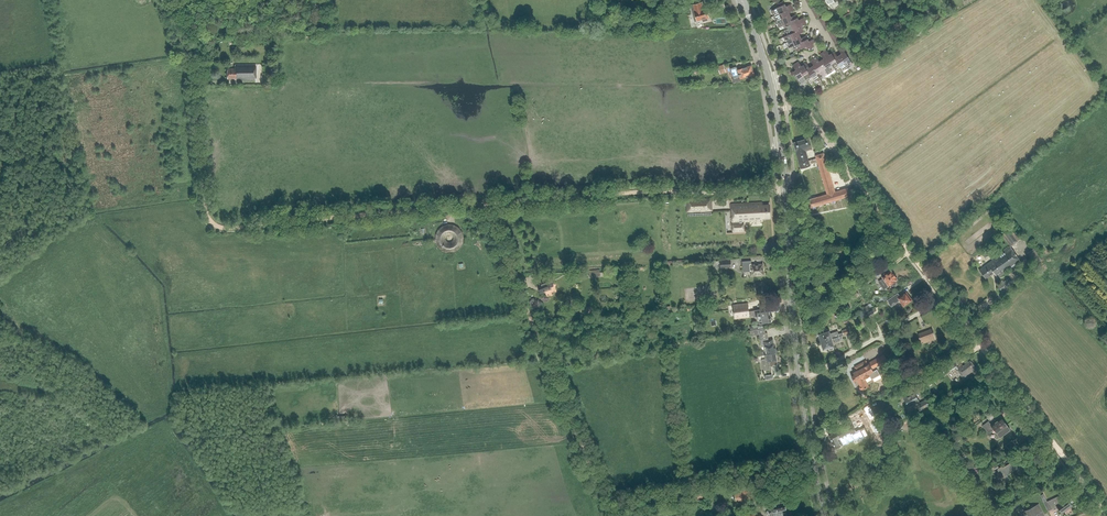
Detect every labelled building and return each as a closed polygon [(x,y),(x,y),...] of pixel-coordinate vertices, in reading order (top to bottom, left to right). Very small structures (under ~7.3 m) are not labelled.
[(771,9),(770,11),(771,14),(772,14),(773,16),(792,7),(791,4),(786,7),(783,1),(777,4),(778,7),(772,10),(772,9),(771,9)] [(703,10),(701,3),(693,5),(697,22),(703,20),(703,22),(708,21),(707,19),(709,18),(707,9),(703,10)] [(789,13),(794,10),(792,7),(773,16),(776,21),(790,15),(789,13)] [(791,17),(790,15),(776,21),(779,27),(784,25),(797,18),(796,15),(791,17)] [(784,25),(786,30),(805,21),(804,18),(798,20),(797,18),(784,25)] [(786,30),(789,35),(803,29),(801,26),(807,24),(805,21),(786,30)] [(803,29),(789,35),(783,37),(786,43),(800,36),(799,34),(804,32),(803,29)] [(800,36),(786,43),(789,49),(794,46),(808,40),(806,36),(801,38),(800,36)] [(808,42),(808,40),(794,46),(797,51),(806,46),(808,50),(814,47),(813,44),(815,42),(814,39),(808,42)] [(841,54),(840,54),(849,67),(853,64),(841,47),(838,49),(841,54)] [(836,69),(841,66),(832,53),(829,55),(826,50),(824,52),(836,69)] [(831,72),(836,69),(824,52),(820,54),(823,59),(822,60),(831,72)] [(834,52),(832,53),(841,66),(844,70),(849,67),(840,54),(837,56),(834,52)] [(816,57),(814,58),(826,76),(831,72),(822,60),(819,62),(816,57)] [(814,65),(812,66),(821,79),(826,76),(814,58),(811,61),(814,65)] [(812,77),(804,65),(802,67),(798,62),(796,64),(807,81),(812,77)] [(816,82),(821,79),(812,66),(810,68),(806,63),(804,65),(812,77),(816,82)] [(802,85),(807,81),(796,64),(793,66),(796,70),(793,72),(802,85)] [(227,70),(227,79),(234,79),(234,81),(256,81),(256,66),(234,65),(234,70),(227,70)] [(725,73),(723,65),(717,67),(720,74),(725,73)] [(737,70),(735,67),(729,69),(733,79),(731,79),(733,83),(741,81),(741,79),(747,77),(747,79),(753,77),(753,75),(754,75),(751,65),(737,70)] [(811,146),(809,138),(793,143),(801,169),(810,166),(810,164),(817,162),(827,194),(807,200),(809,208),(850,196),(848,188),(835,192),(824,153),(815,156),(816,159),(809,161),(806,151),(812,149),(811,146)] [(688,200),(688,211),(711,210),(711,199),(688,200)] [(749,222),(763,221),(763,218),(770,218),(769,205),(763,205),(762,202),(748,203),(749,222)] [(748,203),(731,203),(733,232),(744,231),(743,222),(749,222),(748,203)] [(449,252),(452,251),(455,250),(458,248),(461,246),(462,242),(463,239),(462,236),(461,232),(459,229),(456,227),(453,226),(450,225),(446,225),(443,227),(440,229),(438,231),(437,234),(436,238),(436,241),(438,245),(440,247),(442,250),(445,251),(449,252)] [(1019,240),(1010,228),(1001,235),(1010,247),(1019,240)] [(993,260),(979,270),(986,279),(994,273),(998,278),(1020,261),(1010,246),(993,259),(993,260)] [(1041,260),(1034,249),(1026,254),(1034,265),(1041,260)] [(751,266),(751,261),(742,262),(743,272),(752,272),(752,275),(763,275),(762,265),(751,266)] [(599,269),(589,269),(590,278),(600,277),(599,269)] [(883,279),(878,282),(884,289),(888,286),(891,284),(893,286),(896,284),(895,282),(897,280),(891,271),(882,277),(883,279)] [(545,282),(537,286),(540,293),(551,289),(550,288),(553,286),(554,286),(553,284),(554,284),(550,275),(543,278),(545,282)] [(856,290),(840,303),(847,311),(851,307),(848,304),(860,294),(856,290)] [(897,294),(891,299),(893,302),(895,301),(896,303),(900,301),(904,306),(911,300),(905,293),(899,297),(897,294)] [(870,303),(864,307),(866,312),(870,310),(869,308),(872,307),(870,303)] [(756,318),(759,318),(760,323),(771,321),(773,319),(772,317),(770,316),(769,308),(754,311),(749,312),(748,304),(733,305),(734,319),(750,317),(749,316),(755,315),(756,318)] [(764,345),(766,355),(770,355),(775,354),(777,354),(775,348),(774,348),(773,339),(768,340),(768,338),(767,333),(765,333),(764,328),(750,331),(751,336),(759,334),(761,345),(764,345)] [(819,335),(821,342),(841,336),(849,333),(851,333),(849,328),(842,330),(843,333),(838,334),(837,331),(830,334),(829,331),(828,332),(827,330),(822,331),(823,333),(819,335)] [(932,329),(918,334),(921,344),(936,339),(932,329)] [(842,339),(841,336),(821,342),(823,350),(829,348),(829,350),(833,349),(833,347),(834,347),(832,342),(842,339)] [(770,355),(766,355),(765,355),(765,360),(762,360),(764,371),(771,369),(770,365),(777,364),(775,354),(770,355)] [(940,362),(947,358),(945,354),(937,358),(940,362)] [(854,375),(851,377),(854,382),(857,380),(860,386),(859,388),(860,390),(862,390),(869,386),(864,379),(870,376),(872,380),(880,375),(877,370),(874,371),(873,369),(880,365),(877,358),(867,364),(866,361),(855,367),(857,371),(853,373),(854,375)] [(962,365),(958,368),(956,366),(957,365),(954,360),(942,367),(945,374),(955,368),(956,369),(962,378),(976,368),(970,361),(963,366),(962,365)] [(756,373),(758,380),(765,379),(763,372),(756,373)] [(916,396),(915,397),(913,393),(903,399),(906,402),(907,402),(910,407),(915,403),(920,411),(929,406),(925,400),(920,403),(916,396)] [(866,408),(864,409),(871,423),(877,420),(871,409),(868,411),(866,408)] [(988,421),(983,426),(989,433),(994,430),(1000,437),(1010,429),(1002,419),(992,426),(988,421)] [(860,430),(856,432),(852,425),(832,435),(833,437),(830,438),(836,449),(841,446),(858,437),(860,439),(863,437),(860,430)] [(1012,440),(1005,445),(1010,452),(1017,447),(1012,440)] [(992,469),(986,474),(990,478),(996,474),(998,479),(1000,478),(1003,483),(1009,479),(1006,474),(1016,468),(1019,474),(1025,470),(1020,461),(1018,462),(1017,460),(1003,467),(1002,466),(999,468),(997,465),(993,468),(994,468),(992,469)] [(755,488),(740,490),(741,492),(734,494),(736,502),(757,498),(755,488)] [(700,489),(690,491),(692,500),(702,497),(700,489)] [(1066,498),(1064,499),(1060,495),(1047,502),(1051,510),(1051,509),(1056,506),(1062,513),(1064,511),(1065,512),(1068,509),(1072,506),(1071,505),(1074,502),(1071,498),(1068,501),(1066,498)] [(1005,505),(1001,507),(1003,510),(1011,505),(1010,503),(1009,504),(1006,498),(1002,500),(1005,505)] [(770,515),(771,515),(786,515),(785,509),(786,508),(784,502),(767,505),(769,513),(767,513),(768,515),(770,515)] [(1024,512),(1026,515),(1044,515),(1038,504),(1024,512)]
